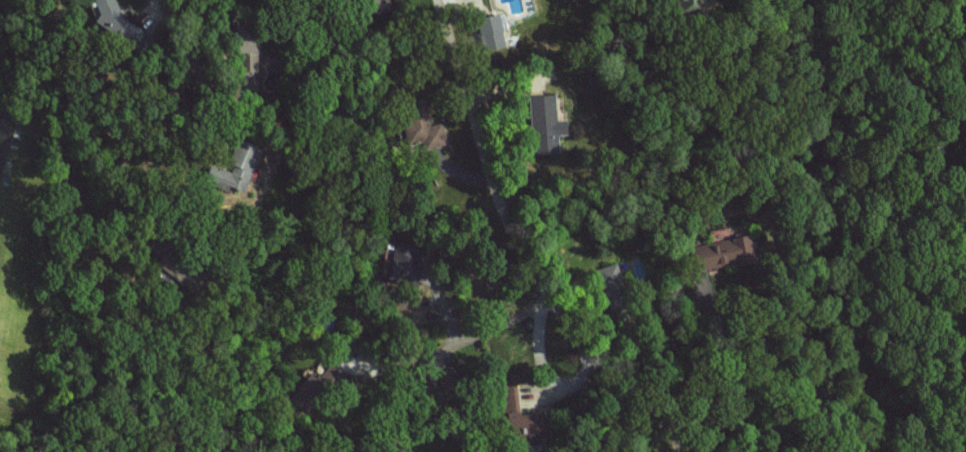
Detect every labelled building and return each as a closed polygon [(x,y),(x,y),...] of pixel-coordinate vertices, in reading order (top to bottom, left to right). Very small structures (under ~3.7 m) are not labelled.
[(100,16),(99,16),(107,35),(128,26),(117,0),(93,0),(100,16)] [(490,50),(511,45),(505,16),(484,21),(490,50)] [(558,119),(556,93),(534,94),(537,155),(560,153),(559,134),(570,134),(569,119),(558,119)] [(446,123),(429,123),(429,120),(404,120),(404,141),(426,141),(426,146),(446,146),(446,123)] [(221,183),(246,190),(260,145),(239,139),(230,171),(225,169),(221,183)] [(751,237),(708,239),(709,263),(752,261),(751,237)] [(393,272),(413,271),(412,249),(392,250),(393,272)] [(621,290),(617,263),(600,266),(605,292),(621,290)] [(343,375),(329,360),(299,388),(314,403),(343,375)]
